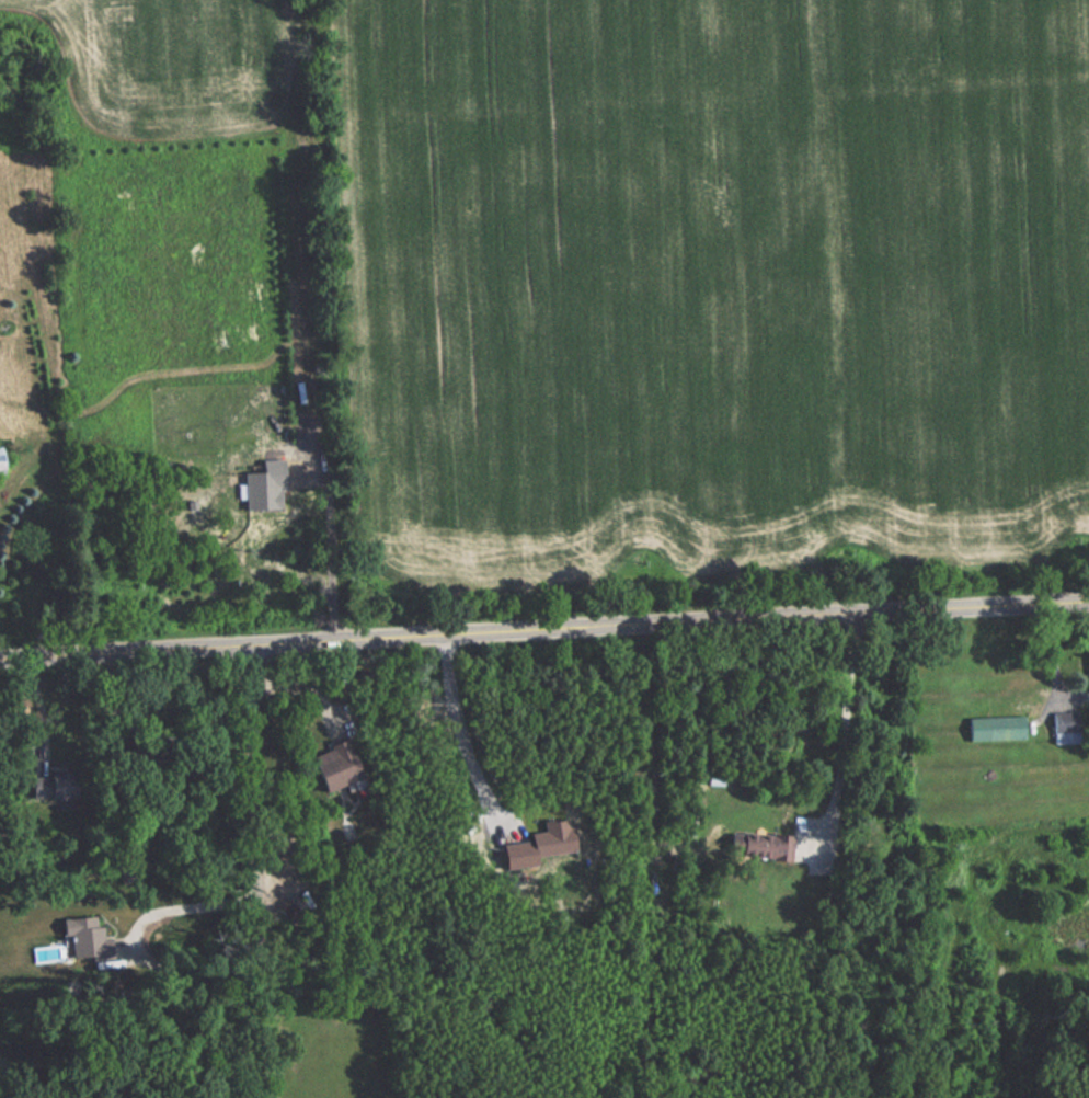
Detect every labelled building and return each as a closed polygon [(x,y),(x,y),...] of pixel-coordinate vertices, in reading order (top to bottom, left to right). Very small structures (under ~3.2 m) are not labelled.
[(1078,743),(1078,711),(1052,711),(1052,743),(1078,743)] [(1024,714),(985,714),(985,739),(1024,739),(1024,714)] [(309,751),(320,791),(362,780),(351,740),(309,751)] [(789,860),(790,835),(727,832),(726,857),(789,860)]
